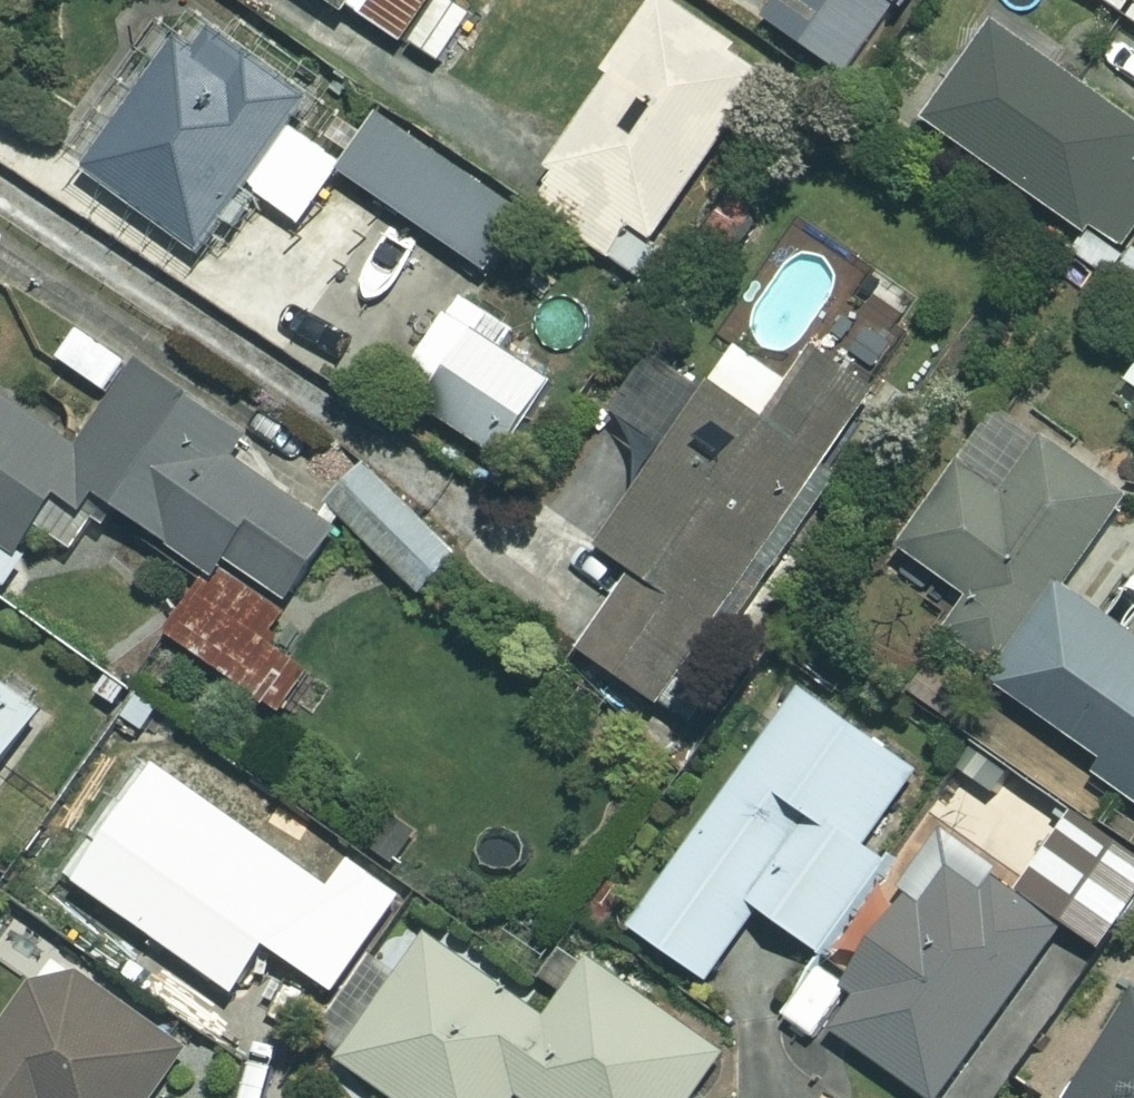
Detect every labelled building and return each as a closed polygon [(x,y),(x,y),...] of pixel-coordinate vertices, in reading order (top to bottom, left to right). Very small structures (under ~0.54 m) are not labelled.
[(452,65),(482,13),(460,0),(338,0),(452,65)] [(672,0),(660,0),(613,76),(623,82),(542,211),(652,280),(785,71),(672,0)] [(898,0),(792,0),(779,19),(868,81),(916,12),(898,0)] [(925,0),(898,0),(916,12),(925,0)] [(938,123),(1097,238),(1108,222),(1133,241),(1133,240),(1133,122),(1007,29),(938,123)] [(185,45),(95,172),(211,253),(255,190),(310,228),(350,171),(297,133),(318,104),(217,34),(202,56),(185,45)] [(534,217),(391,120),(354,176),(497,273),(534,217)] [(525,332),(473,296),(408,389),(515,463),(568,386),(514,349),(525,332)] [(873,333),(857,354),(877,368),(893,347),(873,333)] [(873,390),(819,353),(794,388),(743,352),(712,395),(664,361),(621,420),(671,455),(603,551),(647,582),(591,660),(667,713),(719,639),(732,648),(849,483),(836,473),(887,401),(873,390)] [(27,565),(47,536),(80,558),(101,527),(112,535),(123,519),(224,587),(235,571),(297,613),(348,538),(242,467),(258,445),(146,370),(86,458),(0,400),(0,547),(27,565)] [(1076,587),(1133,506),(1133,493),(1016,410),(915,552),(985,603),(954,646),(1007,684),(1076,587)] [(333,510),(426,602),(466,563),(372,470),(333,510)] [(322,661),(212,584),(170,645),(280,722),(322,661)] [(1076,587),(1007,684),(1119,764),(1112,774),(1133,790),(1133,628),(1076,587)] [(59,717),(0,675),(0,799),(59,717)] [(928,773),(811,690),(643,929),(719,982),(770,910),(832,954),(896,864),(875,849),(928,773)] [(248,854),(160,790),(92,885),(247,997),(326,888),(258,839),(248,854)] [(1083,815),(1039,881),(940,819),(898,885),(922,900),(839,1033),(942,1097),(966,1097),(1076,924),(1114,950),(1133,920),(1133,850),(1083,815)] [(414,900),(358,863),(296,958),(352,995),(414,900)] [(0,902),(0,957),(28,977),(56,939),(2,900),(0,902)] [(593,965),(550,1026),(433,945),(346,1069),(388,1097),(704,1097),(730,1060),(593,965)] [(70,955),(0,1045),(0,1097),(173,1097),(203,1059),(70,955)] [(1086,1097),(1133,1097),(1133,1019),(1086,1097)]
